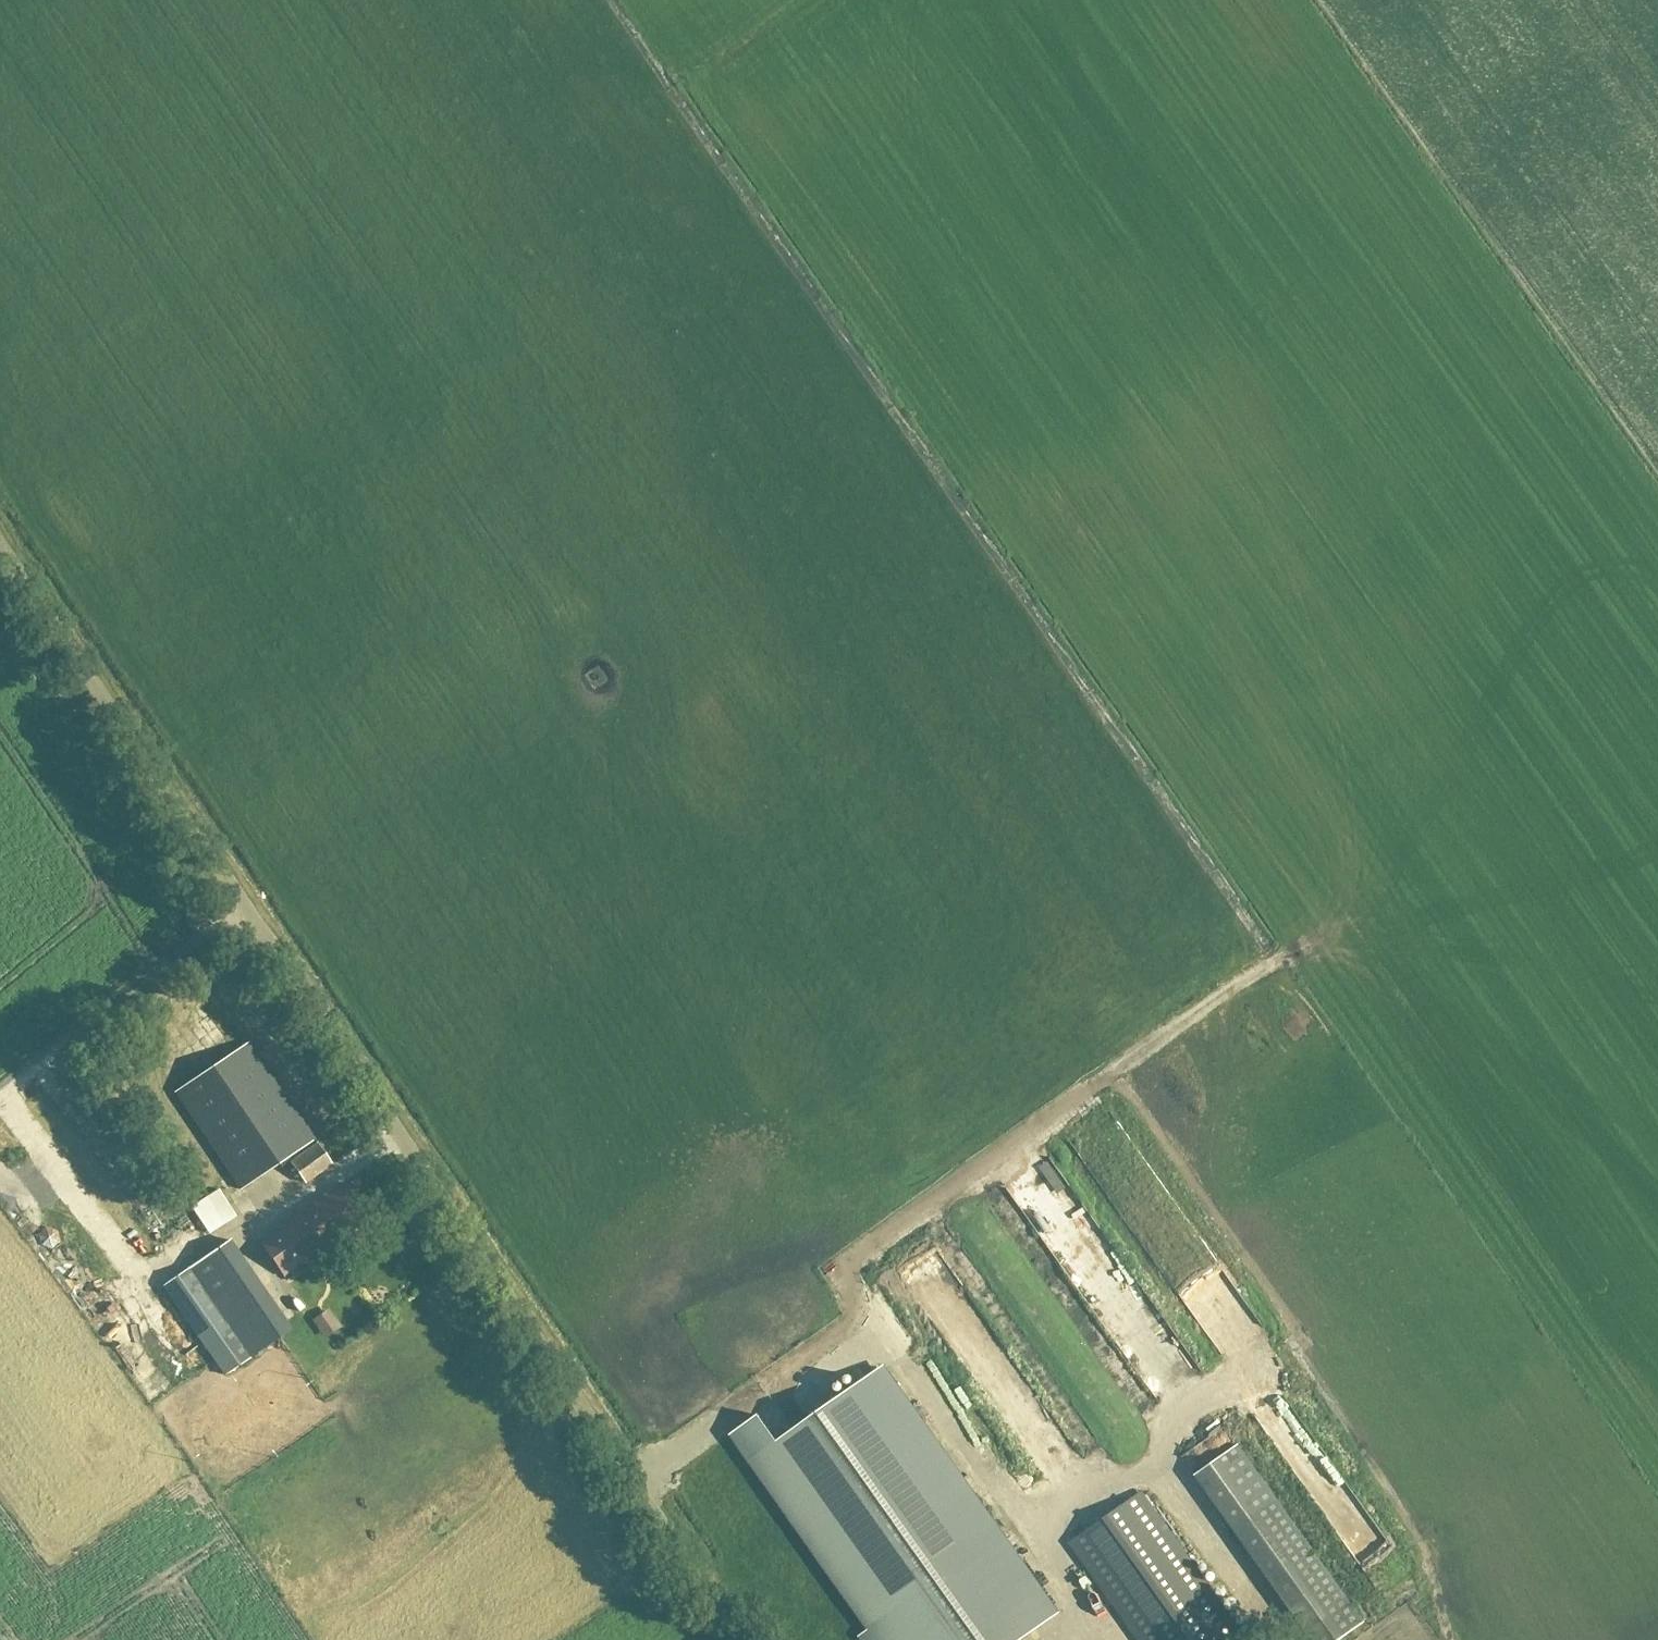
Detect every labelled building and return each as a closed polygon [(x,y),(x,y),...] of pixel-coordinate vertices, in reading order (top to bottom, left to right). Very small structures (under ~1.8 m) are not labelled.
[(303,1185),(330,1167),(248,1044),(175,1093),(240,1190),(286,1159),(303,1185)] [(285,1277),(327,1246),(366,1218),(342,1184),(260,1243),(285,1277)] [(208,1235),(235,1218),(217,1192),(192,1209),(208,1235)] [(221,1252),(228,1273),(250,1266),(243,1244),(221,1252)] [(199,1262),(163,1287),(225,1377),(292,1330),(251,1273),(221,1294),(199,1262)] [(334,1311),(321,1316),(330,1337),(343,1332),(334,1311)] [(861,1639),(1020,1639),(1055,1615),(882,1370),(777,1444),(758,1417),(732,1435),(870,1630),(859,1638),(861,1639)] [(1274,1498),(1238,1445),(1194,1475),(1309,1639),(1341,1639),(1363,1625),(1274,1498)] [(1141,1494),(1069,1545),(1137,1639),(1245,1639),(1141,1494)]
